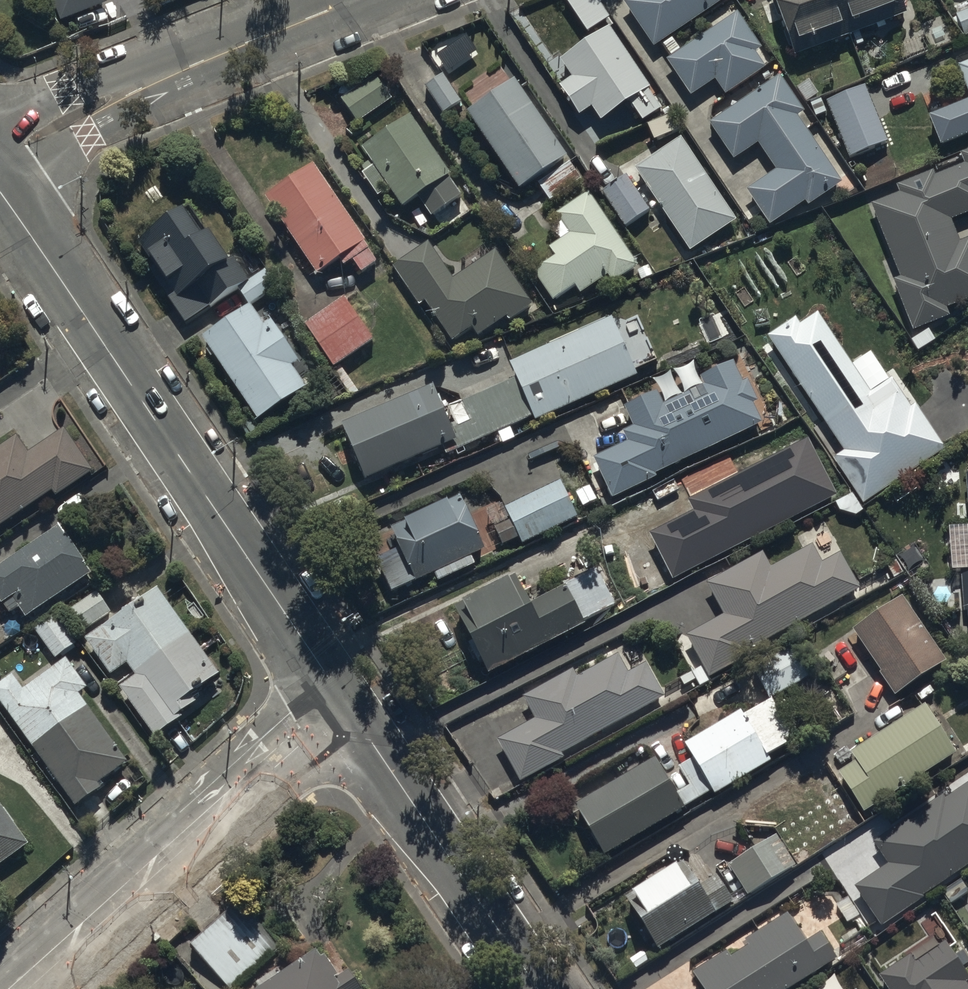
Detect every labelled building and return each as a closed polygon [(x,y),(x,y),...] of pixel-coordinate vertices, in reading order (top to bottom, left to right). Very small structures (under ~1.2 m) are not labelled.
[(107,0),(54,0),(63,21),(108,3),(107,0)] [(656,46),(726,0),(626,0),(656,46)] [(777,2),(774,3),(780,20),(784,18),(789,31),(785,32),(791,49),(794,47),(797,55),(876,26),(878,31),(887,27),(885,22),(909,13),(904,0),(777,0),(777,2)] [(956,16),(964,36),(967,35),(967,11),(956,16)] [(738,13),(669,59),(694,96),(716,81),(727,96),(769,68),(758,52),(763,49),(738,13)] [(650,87),(609,27),(562,58),(575,78),(560,88),(579,115),(592,107),(601,121),(631,102),(644,121),(662,109),(648,88),(650,87)] [(449,70),(478,49),(466,33),(465,33),(461,28),(451,35),(450,33),(438,41),(444,50),(438,55),(449,70)] [(957,66),(967,91),(967,61),(957,66)] [(462,101),(443,74),(426,86),(444,113),(462,101)] [(393,100),(376,75),(341,99),(357,124),(393,100)] [(780,76),(711,122),(735,159),(759,143),(777,170),(748,189),(771,224),(805,201),(809,206),(845,182),(801,116),(805,113),(780,76)] [(569,157),(515,80),(468,113),(478,127),(466,136),(481,157),(493,148),(521,189),(535,179),(549,200),(581,178),(567,158),(569,157)] [(889,142),(866,85),(826,101),(849,158),(889,142)] [(959,104),(967,125),(967,100),(959,104)] [(451,174),(411,115),(364,148),(372,160),(362,167),(366,173),(363,175),(378,197),(390,189),(403,207),(418,196),(432,217),(463,196),(449,176),(451,174)] [(739,222),(683,138),(636,169),(692,253),(739,222)] [(936,176),(934,172),(898,186),(900,192),(870,204),(899,277),(894,279),(913,329),(949,315),(946,309),(967,301),(967,239),(959,242),(951,220),(967,214),(967,163),(936,176)] [(366,240),(314,164),(266,197),(318,273),(339,259),(344,266),(353,261),(362,274),(379,262),(365,242),(366,240)] [(650,210),(627,174),(602,191),(626,226),(650,210)] [(591,192),(556,215),(569,234),(549,248),(556,258),(535,272),(554,301),(577,286),(582,294),(609,276),(614,283),(635,269),(643,281),(654,274),(647,265),(641,269),(591,192)] [(186,208),(138,241),(155,267),(150,271),(185,324),(237,289),(250,306),(251,305),(278,287),(266,269),(249,280),(233,257),(231,259),(212,232),(205,237),(186,208)] [(430,310),(429,311),(454,348),(458,345),(460,349),(507,317),(510,320),(533,304),(496,250),(454,279),(429,242),(392,267),(420,307),(426,303),(430,310)] [(373,339),(345,297),(304,325),(333,366),(373,339)] [(250,306),(202,337),(259,420),(308,386),(294,367),(301,362),(272,320),(265,325),(251,305),(250,306)] [(864,503),(945,450),(915,403),(911,406),(898,386),(876,400),(817,311),(800,322),(796,317),(767,336),(844,452),(835,459),(864,503)] [(370,479),(443,445),(448,455),(496,433),(501,443),(516,436),(512,427),(534,416),(537,422),(637,375),(636,371),(658,360),(637,316),(618,326),(614,318),(512,366),(518,379),(464,404),(463,401),(445,409),(434,384),(345,426),(370,479)] [(659,478),(657,474),(765,423),(756,403),(760,401),(750,379),(744,382),(735,362),(700,378),(704,387),(664,405),(658,391),(624,407),(633,427),(624,431),(629,441),(594,457),(596,461),(586,465),(592,477),(601,473),(613,500),(659,478)] [(65,428),(29,452),(18,436),(0,448),(0,528),(53,492),(56,497),(94,472),(65,428)] [(579,517),(562,480),(503,507),(510,522),(496,529),(504,547),(520,539),(522,544),(579,517)] [(488,548),(464,495),(393,528),(418,582),(445,569),(449,578),(478,564),(474,555),(488,548)] [(61,525),(0,566),(0,600),(10,614),(20,607),(28,618),(94,573),(61,525)] [(764,553),(707,583),(725,616),(687,636),(710,677),(753,653),(750,648),(861,589),(842,553),(822,563),(812,544),(771,566),(764,553)] [(492,674),(588,623),(586,619),(615,603),(596,567),(565,584),(566,586),(536,602),(520,574),(457,607),(492,674)] [(959,570),(963,639),(967,639),(967,570),(959,570)] [(221,674),(158,587),(85,639),(112,676),(130,663),(138,674),(118,689),(154,739),(185,716),(183,714),(199,703),(193,695),(221,674)] [(98,592),(66,614),(80,634),(111,613),(98,592)] [(902,596),(852,630),(896,694),(946,660),(902,596)] [(55,615),(35,630),(56,659),(76,644),(55,615)] [(795,645),(754,667),(771,698),(812,677),(795,645)] [(564,754),(665,697),(646,664),(629,674),(619,655),(578,679),(574,671),(539,691),(534,682),(519,690),(536,719),(499,740),(523,783),(566,758),(564,754)] [(0,685),(0,699),(78,807),(104,789),(100,783),(130,762),(81,695),(89,688),(68,659),(25,691),(14,675),(0,685)] [(742,710),(686,744),(695,759),(669,774),(688,806),(714,791),(716,795),(772,761),(769,756),(797,740),(773,700),(745,716),(742,710)] [(838,771),(864,812),(956,753),(924,703),(849,751),(855,760),(838,771)] [(658,758),(576,805),(605,855),(686,808),(658,758)] [(875,842),(890,864),(856,887),(882,925),(924,897),(922,895),(967,865),(967,782),(939,802),(937,798),(875,842)] [(30,844),(0,804),(0,866),(30,844)] [(779,836),(730,865),(747,896),(812,858),(807,848),(791,857),(779,836)] [(686,862),(628,897),(658,948),(735,901),(719,875),(700,886),(686,862)] [(230,988),(234,988),(282,947),(242,901),(192,945),(230,988)] [(838,960),(820,933),(806,943),(787,914),(745,941),(749,947),(732,959),(726,951),(692,973),(703,988),(793,988),(838,960)] [(880,975),(889,988),(967,988),(965,984),(967,982),(967,973),(946,941),(915,962),(910,955),(880,975)] [(348,968),(338,974),(326,956),(322,959),(317,950),(283,972),(278,965),(256,979),(262,987),(258,988),(361,988),(348,968)]
